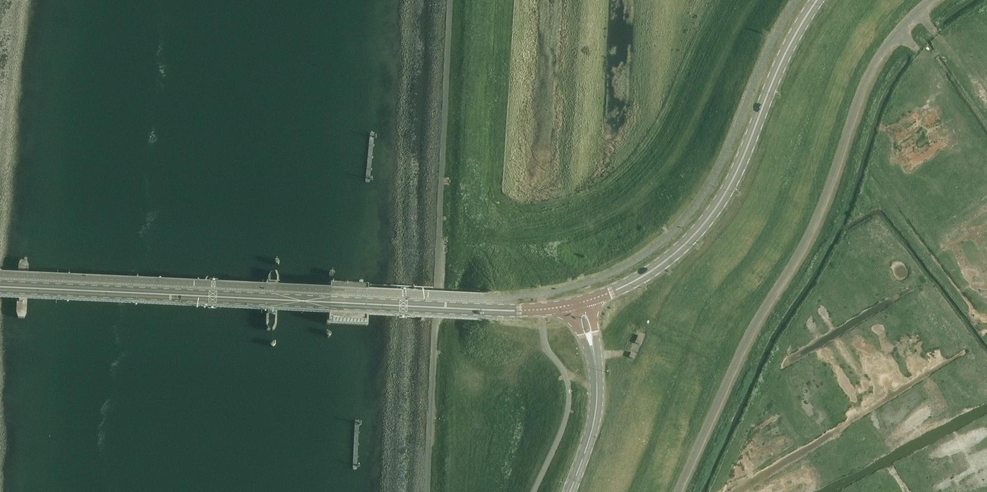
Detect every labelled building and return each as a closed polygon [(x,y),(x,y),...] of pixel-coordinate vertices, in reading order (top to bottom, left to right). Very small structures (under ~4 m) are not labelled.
[(635,345),(632,353),(638,355),(641,347),(635,345)]
